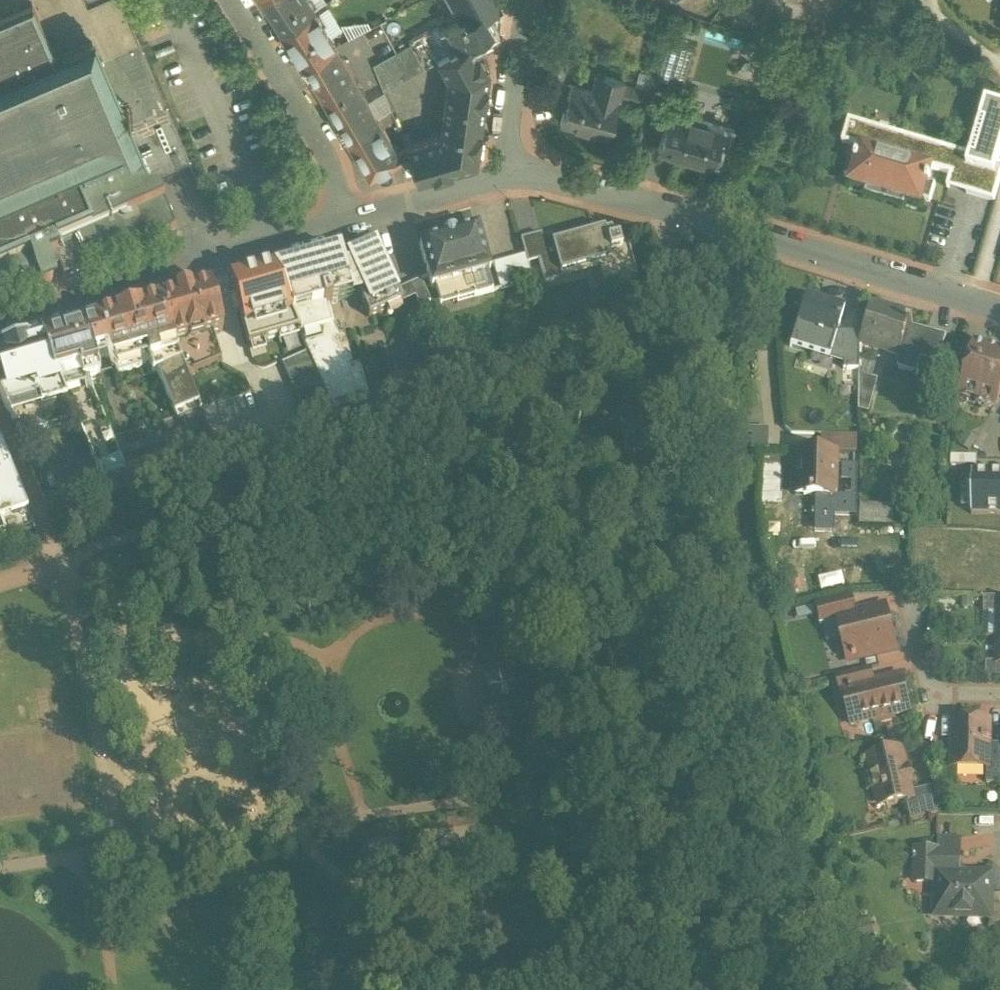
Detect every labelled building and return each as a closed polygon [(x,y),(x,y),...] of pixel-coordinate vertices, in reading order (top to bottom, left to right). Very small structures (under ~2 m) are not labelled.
[(36,276),(38,281),(39,283),(41,284),(42,285),(45,285),(49,285),(50,283),(52,281),(53,279),(53,277),(53,275),(51,271),(59,268),(64,278),(176,230),(152,175),(188,159),(121,0),(95,0),(78,7),(75,0),(0,0),(0,291),(36,276)] [(281,30),(314,9),(309,0),(262,0),(281,30)] [(458,21),(439,31),(451,53),(471,42),(494,30),(486,14),(499,7),(495,0),(447,0),(458,21)] [(314,9),(281,30),(303,66),(331,48),(336,45),(337,45),(314,9)] [(347,23),(348,34),(370,31),(369,21),(347,23)] [(438,29),(425,36),(438,60),(451,53),(439,31),(438,29)] [(705,30),(702,41),(742,51),(745,40),(705,30)] [(425,36),(411,43),(425,68),(438,60),(425,36)] [(451,53),(438,60),(448,78),(440,135),(407,144),(410,155),(417,180),(477,163),(479,149),(490,70),(479,52),(477,53),(471,42),(451,53)] [(411,43),(373,65),(384,91),(425,68),(411,43)] [(672,44),(667,66),(688,70),(692,48),(672,44)] [(396,147),(336,45),(331,48),(303,66),(369,177),(402,157),(410,155),(407,144),(396,147)] [(783,56),(764,51),(756,79),(775,85),(783,56)] [(567,63),(554,59),(548,80),(561,84),(567,63)] [(613,96),(571,85),(561,122),(608,136),(619,98),(613,96)] [(653,94),(622,85),(620,90),(615,88),(613,96),(619,98),(649,107),(653,94)] [(723,125),(669,110),(658,150),(711,165),(712,164),(719,166),(724,149),(729,150),(735,129),(723,126),(723,125)] [(986,113),(973,160),(968,178),(996,186),(999,171),(999,117),(986,113)] [(849,125),(842,149),(951,180),(947,194),(995,208),(999,192),(999,171),(996,186),(968,178),(973,160),(849,125)] [(897,166),(861,156),(849,196),(886,206),(897,166)] [(932,176),(897,166),(886,206),(921,216),(932,176)] [(478,230),(420,246),(432,290),(452,284),(458,303),(493,293),(488,274),(490,274),(488,267),(478,230)] [(592,234),(553,245),(559,268),(585,261),(586,267),(606,261),(612,283),(625,279),(625,280),(626,280),(626,279),(628,278),(629,281),(637,278),(628,242),(622,243),(623,245),(621,246),(619,239),(614,240),(612,231),(592,237),(592,234)] [(554,281),(542,235),(521,241),(526,257),(528,265),(539,261),(546,283),(554,281)] [(339,252),(274,270),(285,297),(301,333),(335,411),(350,407),(365,403),(368,402),(359,370),(351,372),(346,353),(342,335),(338,336),(330,305),(360,297),(369,318),(403,303),(416,297),(410,285),(398,290),(377,245),(350,257),(353,263),(343,266),(339,252)] [(526,257),(493,266),(500,291),(533,282),(528,265),(526,257)] [(271,263),(227,276),(236,311),(284,297),(285,297),(274,270),(271,263)] [(500,291),(493,266),(488,267),(490,274),(488,274),(493,293),(500,291)] [(421,280),(410,285),(416,297),(420,307),(431,302),(421,280)] [(211,286),(189,292),(190,294),(178,298),(177,296),(156,302),(174,344),(214,333),(224,330),(211,286)] [(844,310),(805,298),(790,346),(829,359),(837,333),(844,310)] [(156,302),(98,319),(107,349),(109,357),(119,373),(150,364),(153,373),(157,372),(156,371),(181,360),(174,344),(156,302)] [(911,317),(870,305),(859,344),(900,356),(896,368),(917,374),(921,360),(922,359),(929,331),(913,327),(914,324),(909,323),(911,317)] [(98,319),(41,336),(53,379),(57,378),(75,420),(92,459),(111,451),(107,442),(105,438),(110,436),(87,381),(100,378),(93,353),(107,349),(98,319)] [(947,336),(929,331),(922,359),(939,364),(947,336)] [(857,332),(837,333),(829,359),(844,362),(843,370),(858,370),(857,332)] [(214,333),(174,344),(181,360),(187,375),(222,360),(214,333)] [(0,348),(0,397),(21,437),(75,420),(57,378),(53,379),(41,336),(0,348)] [(345,437),(303,340),(279,350),(320,444),(345,437)] [(965,380),(965,397),(995,406),(999,397),(999,353),(976,346),(967,372),(965,380)] [(181,360),(156,371),(157,372),(177,420),(202,410),(187,375),(181,360)] [(967,372),(957,369),(956,394),(965,397),(965,380),(967,372)] [(877,379),(858,374),(858,410),(868,413),(877,379)] [(365,403),(350,407),(356,427),(371,423),(365,403)] [(202,410),(177,420),(149,430),(148,429),(107,442),(111,451),(92,459),(112,506),(173,490),(172,489),(228,472),(202,410)] [(752,427),(752,448),(770,448),(770,427),(752,427)] [(35,528),(0,443),(0,539),(35,528)] [(835,452),(785,451),(785,464),(795,465),(794,495),(834,496),(835,452)] [(999,515),(999,461),(993,460),(992,472),(966,471),(965,514),(999,515)] [(97,471),(78,477),(89,512),(112,505),(97,471)] [(839,507),(839,527),(858,526),(858,507),(839,507)] [(893,508),(860,507),(860,519),(893,520),(893,508)] [(849,597),(814,606),(819,626),(839,621),(839,620),(853,616),(849,597)] [(985,598),(984,613),(999,613),(999,598),(985,598)] [(853,616),(839,620),(839,621),(850,662),(896,651),(886,608),(853,616)] [(999,665),(999,663),(987,663),(986,680),(999,680),(999,665)] [(872,670),(837,678),(840,693),(843,692),(875,684),(872,670)] [(875,684),(843,692),(852,726),(874,721),(875,725),(896,720),(895,716),(911,712),(903,677),(875,684)] [(990,723),(954,723),(953,769),(988,770),(989,770),(990,746),(990,723)] [(990,746),(989,770),(988,770),(988,785),(999,786),(999,746),(990,746)] [(903,751),(869,759),(873,778),(866,779),(869,794),(877,792),(877,793),(884,792),(888,807),(907,803),(915,801),(913,793),(911,786),(913,786),(910,772),(908,772),(903,751)] [(940,787),(913,793),(915,801),(907,803),(912,822),(939,816),(940,787)] [(958,853),(917,852),(917,858),(915,858),(914,861),(917,861),(916,883),(936,884),(937,874),(961,874),(961,871),(958,865),(958,853)] [(961,874),(937,874),(936,884),(936,918),(959,918),(959,916),(991,917),(992,917),(992,896),(993,875),(961,874)] [(992,896),(992,917),(991,917),(990,928),(999,928),(999,896),(992,896)]
